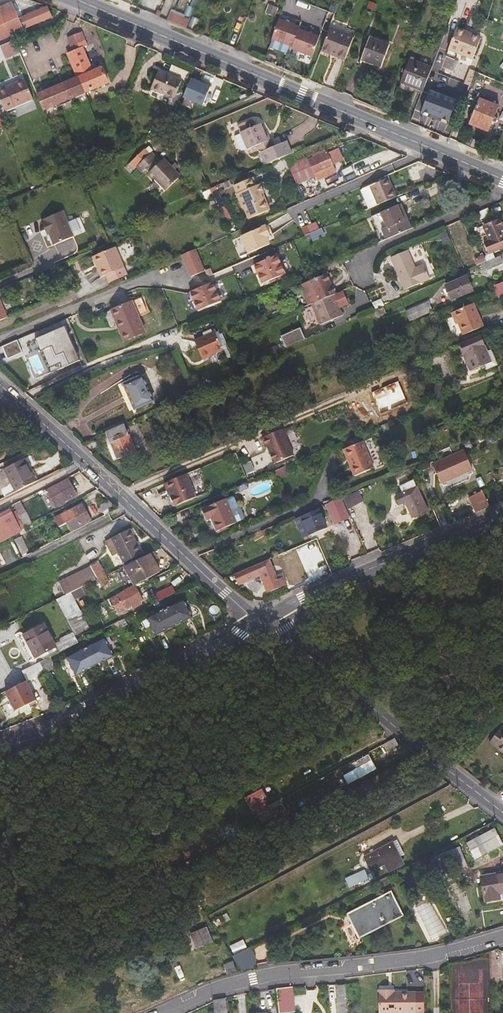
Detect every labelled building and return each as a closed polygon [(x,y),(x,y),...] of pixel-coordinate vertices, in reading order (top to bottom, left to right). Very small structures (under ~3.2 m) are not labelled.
[(369,1),(366,8),(374,11),(377,4),(369,1)] [(53,17),(48,6),(19,19),(12,2),(0,7),(0,38),(3,36),(4,38),(53,17)] [(278,9),(269,6),(267,13),(276,16),(278,9)] [(170,11),(167,20),(187,28),(191,19),(170,11)] [(369,19),(372,13),(365,11),(363,16),(369,19)] [(193,16),(188,28),(195,31),(200,19),(193,16)] [(279,19),(272,38),(292,46),(291,48),(312,56),(319,38),(298,29),(299,27),(279,19)] [(456,28),(449,48),(473,57),(476,51),(482,54),(486,41),(480,39),(481,38),(456,28)] [(353,38),(330,29),(322,50),(345,59),(353,38)] [(88,46),(82,34),(68,40),(73,52),(68,54),(78,78),(38,94),(45,109),(108,83),(101,68),(92,72),(82,48),(88,46)] [(381,68),(390,45),(370,37),(361,60),(381,68)] [(19,49),(15,38),(1,44),(5,54),(19,49)] [(454,76),(455,73),(467,76),(471,62),(437,54),(433,72),(454,76)] [(422,91),(431,67),(410,59),(401,83),(422,91)] [(151,89),(174,99),(182,81),(159,71),(151,89)] [(191,77),(183,95),(203,103),(211,85),(191,77)] [(33,100),(24,79),(0,89),(0,98),(6,112),(33,100)] [(210,92),(206,100),(214,103),(217,95),(210,92)] [(421,111),(450,122),(457,103),(428,92),(421,111)] [(495,117),(499,107),(479,99),(469,124),(488,132),(493,122),(496,123),(498,119),(495,117)] [(247,147),(256,143),(260,152),(265,163),(292,151),(286,138),(272,144),(269,138),(267,139),(264,132),(259,122),(254,125),(251,117),(237,124),(239,130),(247,147)] [(241,150),(247,147),(239,130),(234,132),(241,150)] [(128,164),(134,170),(136,167),(150,154),(145,149),(128,164)] [(142,173),(157,158),(152,152),(150,154),(136,167),(142,173)] [(327,152),(308,160),(315,175),(322,172),(325,177),(336,172),(327,152)] [(164,158),(148,173),(166,191),(181,176),(164,158)] [(243,206),(248,217),(269,208),(264,196),(262,197),(260,192),(263,191),(259,182),(255,183),(252,175),(233,184),(237,191),(235,192),(242,206),(243,206)] [(378,205),(397,197),(393,188),(391,189),(387,178),(385,179),(370,186),(378,204),(378,205)] [(370,186),(363,189),(371,207),(378,204),(370,186)] [(398,205),(408,229),(412,227),(402,204),(398,205)] [(391,236),(408,229),(398,205),(381,213),(391,236)] [(54,245),(74,237),(68,222),(63,212),(41,221),(45,231),(48,230),(50,235),(54,245)] [(385,238),(391,236),(381,213),(375,215),(385,238)] [(502,248),(502,228),(499,219),(483,225),(489,241),(484,243),(489,254),(502,248)] [(68,222),(74,237),(80,234),(74,220),(68,222)] [(312,234),(319,230),(316,222),(312,224),(302,228),(305,237),(312,234)] [(481,230),(484,228),(481,222),(466,229),(473,245),(485,240),(481,230)] [(271,236),(266,225),(241,236),(249,254),(270,245),(267,237),(271,236)] [(312,234),(315,241),(326,237),(323,229),(319,230),(312,234)] [(415,265),(425,262),(420,245),(410,248),(415,265)] [(99,267),(97,268),(101,277),(107,274),(124,267),(116,247),(95,256),(99,267)] [(181,254),(190,275),(203,270),(194,248),(181,254)] [(405,290),(430,279),(424,264),(415,268),(408,250),(391,257),(405,290)] [(262,284),(285,274),(277,256),(254,265),(262,284)] [(500,256),(481,264),(484,270),(502,262),(500,256)] [(124,267),(107,274),(110,281),(127,273),(124,267)] [(66,283),(75,279),(70,270),(62,274),(66,283)] [(317,301),(334,294),(335,294),(326,274),(309,282),(300,285),(309,305),(312,304),(317,301)] [(452,299),(473,290),(467,276),(446,285),(452,299)] [(198,311),(221,301),(213,283),(190,293),(198,311)] [(502,295),(502,285),(495,289),(498,297),(502,295)] [(321,325),(342,316),(339,307),(349,304),(343,290),(335,294),(334,294),(317,301),(312,304),(321,325)] [(132,301),(139,317),(148,313),(141,297),(132,301)] [(132,301),(111,310),(124,341),(145,332),(139,317),(132,301)] [(410,320),(432,311),(428,301),(406,311),(410,320)] [(463,334),(483,325),(474,303),(452,312),(455,321),(457,321),(459,323),(463,334)] [(377,317),(386,313),(383,306),(374,310),(377,317)] [(463,335),(484,326),(483,325),(463,334),(463,335)] [(79,360),(64,326),(38,337),(44,349),(48,348),(58,369),(79,360)] [(287,347),(305,340),(300,328),(282,336),(287,347)] [(201,357),(222,348),(215,332),(194,341),(201,357)] [(480,335),(459,344),(470,371),(492,361),(480,335)] [(44,349),(38,337),(34,339),(49,373),(58,369),(48,348),(44,349)] [(21,338),(2,345),(7,359),(26,352),(21,338)] [(143,377),(124,385),(135,409),(153,401),(143,377)] [(109,441),(129,433),(125,424),(106,432),(109,441)] [(285,429),(265,437),(269,447),(271,446),(273,450),(272,451),(277,463),(296,455),(285,429)] [(117,460),(121,458),(132,453),(136,451),(129,433),(109,441),(110,443),(117,460)] [(355,476),(373,468),(362,441),(346,448),(352,460),(349,461),(355,476)] [(107,444),(114,461),(117,460),(110,443),(107,444)] [(344,449),(349,461),(352,460),(346,448),(344,449)] [(442,483),(472,470),(463,451),(433,464),(442,483)] [(123,462),(133,458),(132,453),(121,458),(123,462)] [(16,492),(36,482),(24,460),(4,469),(16,492)] [(276,477),(287,472),(285,467),(274,471),(276,477)] [(16,492),(4,469),(0,471),(0,487),(5,497),(16,492)] [(164,484),(168,492),(170,491),(172,496),(170,496),(175,507),(196,497),(186,475),(164,484)] [(56,506),(76,495),(68,479),(48,490),(49,492),(56,506)] [(86,495),(98,489),(94,485),(84,490),(86,495)] [(413,517),(427,511),(416,487),(396,496),(399,504),(406,501),(413,517)] [(483,491),(469,497),(477,513),(490,507),(483,491)] [(357,493),(352,496),(355,502),(361,499),(357,493)] [(226,499),(202,509),(207,521),(212,518),(217,531),(236,523),(244,519),(245,517),(241,508),(239,507),(235,497),(232,496),(226,499)] [(326,504),(334,524),(349,518),(340,498),(326,504)] [(109,500),(98,506),(102,513),(114,505),(109,500)] [(32,523),(20,501),(13,504),(22,521),(25,526),(32,523)] [(71,530),(91,520),(82,504),(73,509),(78,517),(72,520),(67,523),(71,530)] [(309,535),(327,528),(319,508),(301,516),(309,535)] [(12,511),(11,509),(0,514),(0,518),(12,511)] [(67,512),(72,520),(78,517),(73,509),(67,512)] [(18,523),(12,511),(0,518),(0,541),(19,531),(21,535),(27,531),(25,526),(22,521),(18,523)] [(295,518),(303,538),(309,535),(301,516),(295,518)] [(123,562),(141,553),(129,529),(111,537),(112,538),(117,548),(119,553),(123,562)] [(21,554),(29,551),(22,537),(14,540),(21,554)] [(117,548),(112,538),(105,542),(112,556),(119,553),(117,548)] [(318,561),(325,559),(321,549),(315,552),(318,561)] [(149,554),(124,566),(135,585),(160,571),(149,554)] [(270,592),(287,584),(284,576),(276,579),(274,576),(271,566),(272,566),(269,559),(234,574),(236,580),(243,577),(244,579),(262,571),(270,592)] [(98,562),(90,566),(97,579),(105,575),(98,562)] [(87,584),(97,579),(90,566),(81,571),(87,584)] [(71,592),(87,584),(81,571),(59,582),(65,595),(71,592)] [(102,587),(110,583),(105,575),(97,579),(102,587)] [(356,586),(357,591),(371,585),(369,580),(356,586)] [(118,595),(118,596),(136,586),(135,585),(118,595)] [(165,598),(176,593),(172,585),(161,591),(165,598)] [(136,586),(118,596),(120,600),(113,604),(118,613),(126,609),(132,605),(133,608),(142,603),(140,601),(143,599),(136,586)] [(61,610),(76,602),(71,592),(65,595),(56,600),(61,610)] [(156,634),(192,616),(184,601),(148,619),(156,634)] [(61,610),(67,621),(82,614),(76,602),(61,610)] [(72,631),(87,623),(82,614),(67,621),(72,631)] [(141,622),(149,638),(156,634),(148,619),(141,622)] [(36,658),(56,647),(44,624),(24,634),(36,658)] [(31,660),(36,658),(24,634),(19,637),(31,660)] [(77,674),(113,655),(104,639),(68,658),(77,674)] [(44,673),(55,667),(50,656),(38,661),(39,662),(44,671),(44,673)] [(61,661),(70,678),(77,674),(68,658),(61,661)] [(297,659),(294,662),(306,671),(308,668),(297,659)] [(27,680),(44,671),(39,662),(22,671),(27,680)] [(37,703),(26,681),(5,691),(15,710),(28,704),(29,707),(37,703)] [(489,742),(502,753),(502,730),(500,728),(489,742)] [(389,741),(383,744),(387,751),(398,745),(394,738),(389,741)] [(349,783),(375,769),(367,756),(342,770),(345,775),(349,783)] [(278,800),(266,807),(262,799),(266,797),(261,789),(244,798),(253,813),(256,811),(262,822),(283,813),(278,800)] [(323,789),(310,797),(309,796),(302,800),(305,805),(326,794),(323,789)] [(297,814),(289,795),(283,798),(290,813),(291,817),(297,814)] [(283,813),(284,816),(290,813),(283,798),(283,797),(278,800),(283,813)] [(200,828),(202,832),(211,827),(208,824),(200,828)] [(502,846),(502,844),(494,828),(466,842),(475,861),(502,846)] [(397,840),(392,842),(399,857),(404,854),(397,840)] [(392,842),(363,856),(371,871),(385,865),(388,872),(403,865),(399,857),(392,842)] [(447,874),(467,865),(462,854),(459,847),(439,855),(443,864),(447,874)] [(423,862),(414,866),(419,877),(429,872),(423,862)] [(349,887),(369,878),(365,869),(345,879),(349,887)] [(502,894),(502,872),(480,876),(485,902),(501,899),(500,894),(502,894)] [(346,913),(359,939),(404,915),(391,890),(346,913)] [(193,915),(199,912),(194,903),(188,906),(193,915)] [(198,913),(188,917),(191,926),(201,922),(198,913)] [(212,942),(206,927),(190,934),(197,949),(212,942)] [(236,953),(244,948),(242,942),(232,946),(236,953)] [(236,953),(232,955),(241,970),(254,966),(254,956),(249,946),(244,948),(236,953)] [(267,962),(268,964),(276,962),(275,955),(266,957),(267,962)] [(236,971),(232,961),(223,964),(227,975),(236,971)] [(346,1002),(345,984),(345,983),(339,983),(333,984),(334,1001),(333,1001),(334,1012),(347,1012),(346,1002)] [(358,1001),(357,983),(345,984),(346,1002),(358,1001)] [(294,987),(278,989),(281,1012),(288,1012),(297,1012),(294,987)] [(415,992),(394,992),(394,990),(378,990),(379,1012),(393,1012),(416,1012),(424,1012),(423,992),(415,992)] [(225,999),(214,1001),(215,1012),(227,1012),(225,999)]
